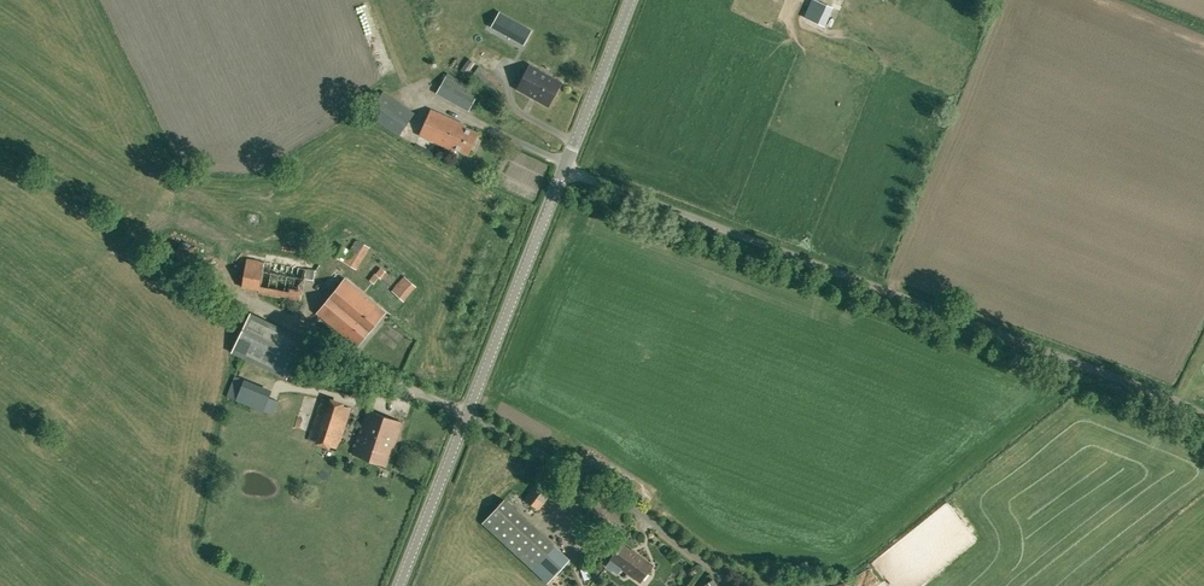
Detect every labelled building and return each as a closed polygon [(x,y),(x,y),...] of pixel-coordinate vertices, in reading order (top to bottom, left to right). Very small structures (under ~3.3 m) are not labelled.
[(819,22),(826,6),(813,0),(806,17),(819,22)] [(468,23),(463,12),(452,17),(457,28),(468,23)] [(498,30),(517,40),(525,26),(510,18),(506,16),(501,26),(498,30)] [(476,54),(485,58),(490,47),(481,43),(476,54)] [(523,77),(555,94),(562,82),(540,70),(544,63),(534,58),(530,65),(530,64),(523,77)] [(479,91),(448,73),(436,93),(469,111),(479,91)] [(555,94),(523,77),(516,89),(548,106),(555,94)] [(414,113),(383,92),(368,114),(399,135),(414,113)] [(468,154),(477,133),(464,127),(465,125),(431,109),(419,135),(449,148),(450,146),(468,154)] [(350,250),(339,244),(333,255),(343,261),(357,269),(370,247),(356,239),(350,250)] [(242,287),(254,289),(254,290),(259,291),(259,293),(300,301),(301,293),(304,294),(306,279),(314,280),(316,269),(306,268),(259,260),(259,261),(247,259),(242,287)] [(381,267),(376,274),(374,273),(370,280),(374,284),(379,277),(381,279),(386,272),(381,267)] [(404,302),(417,287),(404,276),(392,291),(404,302)] [(357,346),(385,312),(346,279),(317,313),(357,346)] [(250,311),(244,323),(231,351),(254,363),(281,375),(286,378),(305,338),(285,328),(250,311)] [(272,389),(234,375),(227,396),(236,399),(236,400),(264,411),(274,415),(279,401),(269,397),(272,389)] [(345,403),(332,398),(331,401),(320,398),(306,438),(316,442),(316,444),(330,449),(331,446),(338,449),(352,408),(345,406),(345,403)] [(369,460),(383,416),(367,410),(352,455),(369,460)] [(402,422),(383,416),(369,460),(386,466),(392,447),(394,447),(402,422)] [(555,488),(541,478),(525,500),(539,510),(555,488)] [(570,558),(505,499),(483,523),(548,582),(570,558)] [(634,524),(595,499),(588,512),(626,537),(634,524)] [(622,544),(611,559),(641,582),(653,565),(636,553),(636,554),(622,544)] [(585,567),(589,579),(595,577),(591,565),(585,567)]
